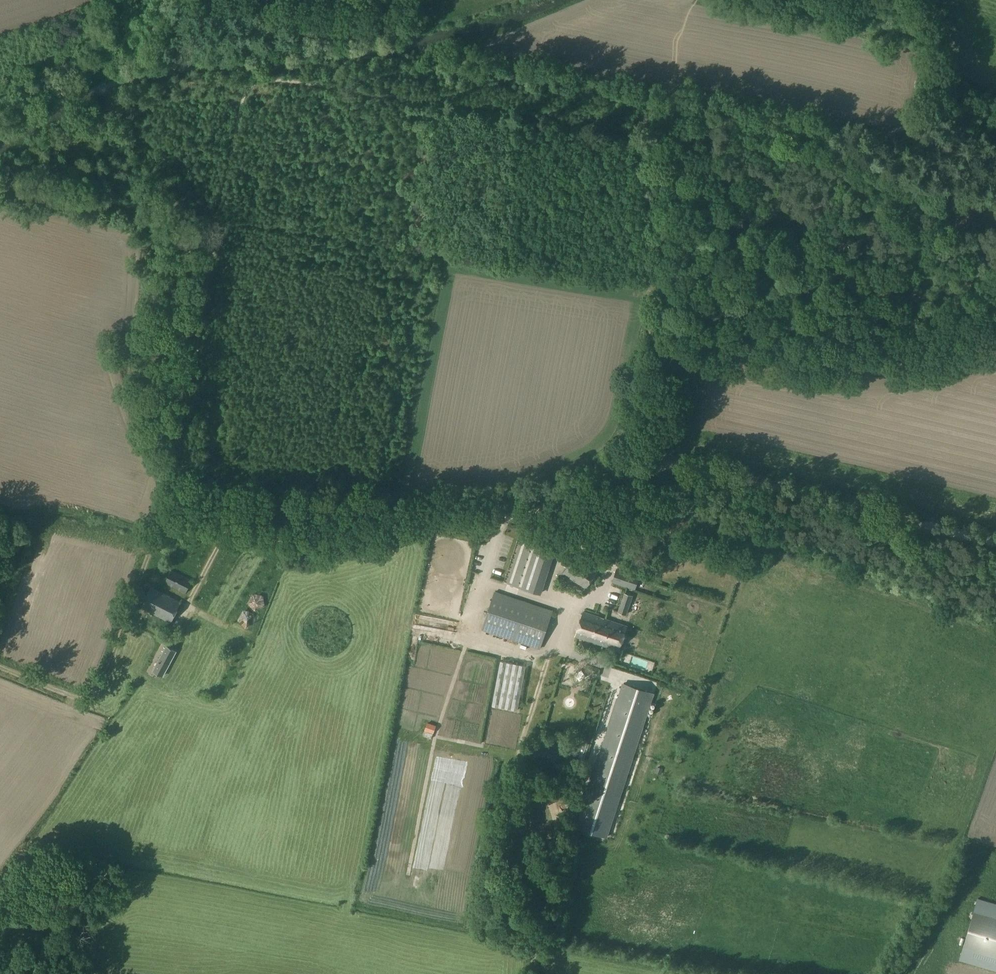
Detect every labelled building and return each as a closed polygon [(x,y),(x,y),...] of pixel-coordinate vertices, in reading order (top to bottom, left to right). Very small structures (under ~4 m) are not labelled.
[(513,585),(522,588),(538,540),(529,537),(513,585)] [(585,588),(598,570),(574,556),(562,573),(585,588)] [(166,565),(154,587),(183,602),(194,581),(166,565)] [(639,576),(616,568),(612,582),(635,590),(639,576)] [(151,584),(139,599),(165,621),(177,606),(151,584)] [(482,630),(523,643),(540,649),(553,610),(494,591),(482,630)] [(626,615),(633,596),(624,593),(617,612),(626,615)] [(250,596),(254,605),(259,603),(255,594),(250,596)] [(252,622),(253,609),(239,608),(237,624),(242,625),(242,621),(252,622)] [(618,651),(626,626),(584,611),(575,636),(618,651)] [(153,635),(158,623),(142,615),(136,627),(153,635)] [(163,676),(177,651),(166,645),(152,671),(163,676)] [(520,660),(534,663),(537,652),(523,648),(520,660)] [(526,665),(500,660),(492,705),(517,710),(526,665)] [(586,669),(582,668),(580,676),(594,679),(597,665),(587,662),(586,669)] [(592,734),(598,736),(616,678),(640,685),(640,683),(648,686),(651,677),(613,666),(592,734)] [(653,693),(623,683),(575,832),(604,841),(653,693)] [(421,729),(431,731),(433,722),(423,721),(421,729)] [(585,757),(586,740),(577,740),(576,757),(585,757)] [(586,757),(592,759),(597,744),(591,742),(586,757)] [(978,909),(995,914),(995,903),(981,898),(978,909)] [(974,908),(962,950),(995,960),(995,914),(974,908)]
